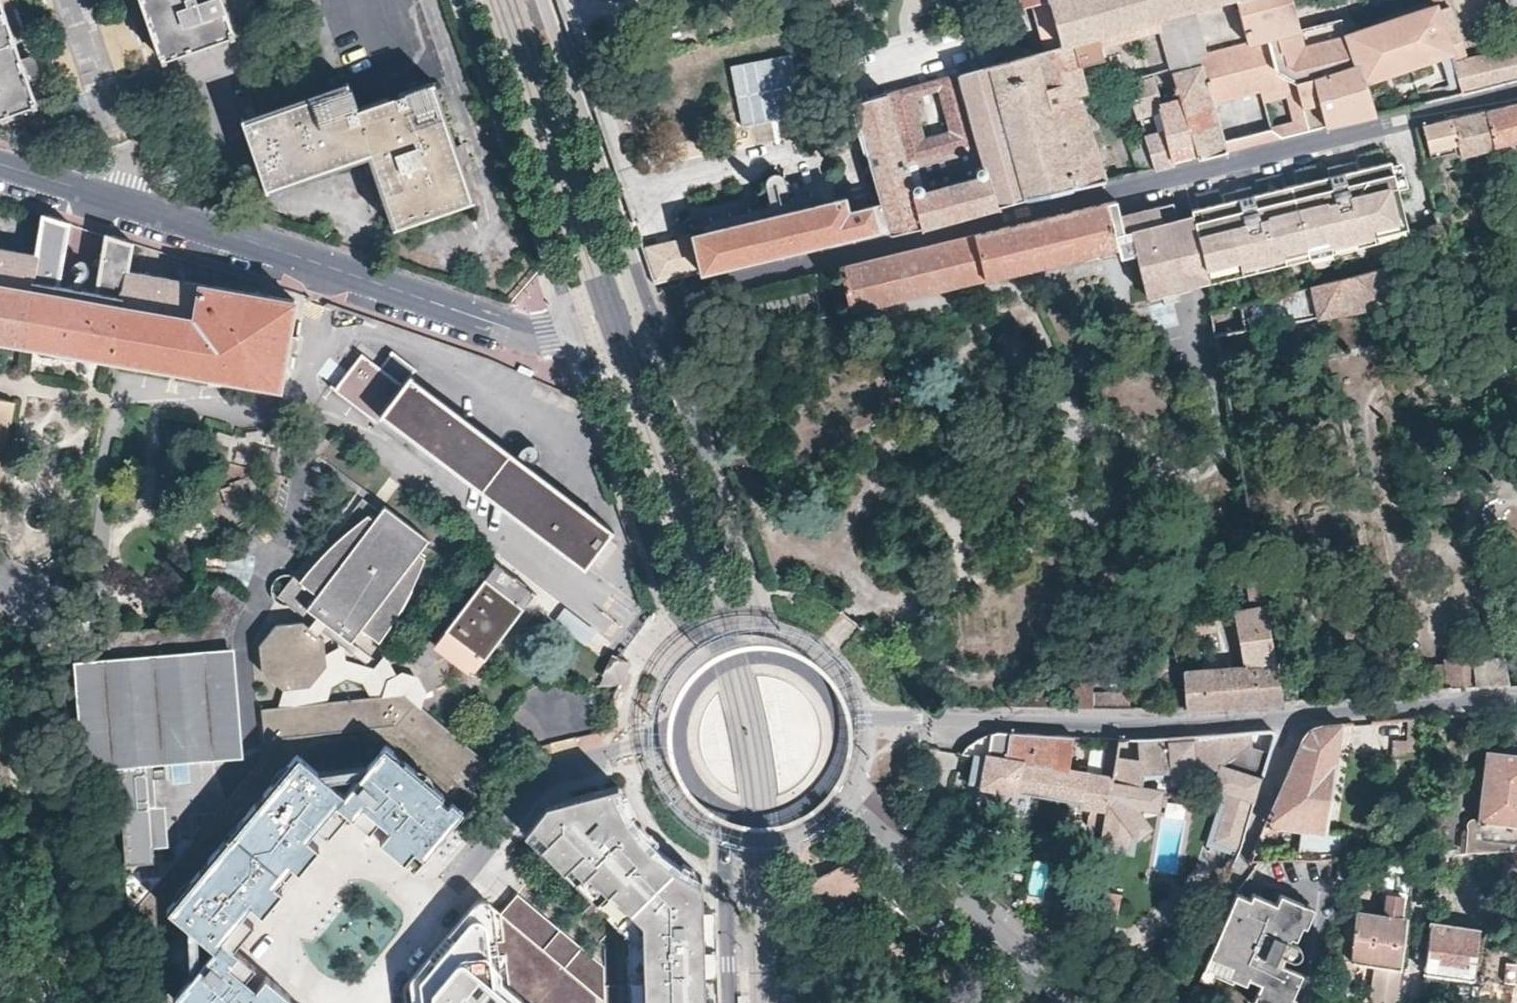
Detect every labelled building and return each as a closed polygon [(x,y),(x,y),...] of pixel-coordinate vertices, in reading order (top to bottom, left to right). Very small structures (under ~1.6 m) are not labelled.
[(35,104),(37,102),(29,80),(39,77),(31,54),(21,58),(1,0),(0,0),(0,116),(35,104)] [(146,15),(136,19),(144,40),(154,36),(162,59),(234,34),(222,0),(141,0),(146,15)] [(1061,42),(1050,0),(1032,0),(1044,46),(1061,42)] [(1171,66),(1200,57),(1205,74),(1212,73),(1192,5),(1210,0),(1050,0),(1061,42),(1073,38),(1155,15),(1171,66)] [(1243,27),(1271,18),(1275,29),(1253,37),(1259,60),(1265,81),(1284,75),(1312,67),(1300,26),(1292,0),(1235,0),(1243,27)] [(1376,113),(1365,79),(1440,54),(1452,51),(1435,0),(1345,31),(1355,60),(1327,70),(1314,74),(1312,75),(1314,83),(1296,88),(1307,130),(1376,113)] [(1246,38),(1253,37),(1275,29),(1271,18),(1243,27),(1246,38)] [(1300,26),(1312,67),(1314,74),(1327,70),(1313,22),(1300,26)] [(1246,38),(1252,62),(1259,60),(1253,37),(1246,38)] [(1073,38),(1061,42),(1044,46),(855,100),(881,198),(849,207),(845,194),(692,232),(701,271),(889,225),(890,230),(927,221),(984,207),(1017,196),(1106,177),(1079,93),(1089,89),(1073,38)] [(1455,58),(1466,89),(1516,77),(1516,44),(1455,58)] [(1452,93),(1466,89),(1455,58),(1452,51),(1440,54),(1452,93)] [(1197,157),(1227,150),(1215,109),(1205,74),(1200,57),(1171,66),(1184,110),(1195,149),(1197,157)] [(1212,73),(1205,74),(1215,109),(1296,88),(1314,83),(1312,75),(1314,74),(1312,67),(1284,75),(1265,81),(1259,60),(1252,62),(1212,73)] [(1165,164),(1175,162),(1173,156),(1163,116),(1161,106),(1163,105),(1153,73),(1124,82),(1136,119),(1140,118),(1143,129),(1155,167),(1165,164)] [(472,200),(432,82),(357,108),(349,84),(243,121),(266,188),(371,152),(398,226),(472,200)] [(1506,105),(1487,109),(1495,146),(1516,141),(1516,102),(1506,105)] [(1462,154),(1495,146),(1487,109),(1454,117),(1423,125),(1426,140),(1456,133),(1459,142),(1462,154)] [(1173,156),(1195,149),(1184,110),(1163,116),(1173,156)] [(1155,167),(1143,129),(1127,134),(1139,170),(1155,167)] [(1429,149),(1459,142),(1456,133),(1426,140),(1429,149)] [(1359,158),(1342,162),(1344,170),(1361,166),(1359,158)] [(1410,232),(1399,184),(1393,161),(1393,159),(1361,166),(1344,170),(1342,162),(1328,165),(1330,174),(1315,177),(1291,183),(1306,247),(1387,227),(1390,237),(1410,232)] [(1393,161),(1399,184),(1408,182),(1403,159),(1393,161)] [(1190,206),(1206,270),(1306,247),(1291,183),(1253,191),(1251,184),(1237,187),(1239,195),(1225,198),(1211,202),(1190,206)] [(1224,190),(1225,198),(1239,195),(1237,187),(1224,190)] [(1150,295),(1209,280),(1206,270),(1190,206),(1174,210),(1171,202),(1120,213),(1117,200),(1106,202),(1118,246),(1138,241),(1150,295)] [(977,232),(988,279),(1049,263),(1118,246),(1106,202),(1040,218),(977,232)] [(0,247),(0,341),(112,361),(276,391),(281,368),(291,370),(294,355),(299,356),(301,348),(302,339),(297,338),(299,324),(290,322),(294,298),(131,268),(136,241),(107,232),(99,279),(68,274),(77,223),(44,213),(36,251),(0,247)] [(1309,256),(1390,237),(1387,227),(1306,247),(1309,256)] [(977,232),(841,267),(849,312),(988,279),(977,232)] [(1380,268),(1310,287),(1318,316),(1319,318),(1389,304),(1380,268)] [(1244,332),(1318,316),(1310,287),(1240,306),(1244,332)] [(614,532),(413,377),(419,368),(396,351),(386,363),(382,368),(365,355),(338,389),(340,391),(338,394),(378,426),(381,421),(385,416),(441,460),(584,569),(598,551),(614,532)] [(13,400),(0,398),(0,473),(13,400)] [(381,421),(378,426),(391,436),(433,468),(441,460),(385,416),(381,421)] [(346,495),(318,539),(333,548),(361,503),(346,495)] [(428,539),(380,509),(377,513),(361,503),(333,548),(318,539),(291,583),(316,598),(304,616),(353,647),(361,635),(383,649),(430,576),(441,558),(423,547),(428,539)] [(474,673),(536,593),(497,563),(435,643),(474,673)] [(316,598),(291,583),(278,604),(302,620),(304,616),(316,598)] [(166,758),(239,753),(231,642),(231,637),(233,620),(239,604),(216,586),(210,593),(203,626),(202,652),(76,663),(86,764),(122,762),(166,758)] [(598,627),(565,602),(562,606),(554,617),(586,642),(595,631),(598,627)] [(1248,669),(1185,673),(1187,709),(1235,706),(1284,703),(1266,609),(1237,616),(1248,669)] [(356,648),(353,647),(304,616),(302,620),(354,652),(356,648)] [(268,657),(271,686),(291,701),(319,698),(334,677),(332,659),(331,649),(312,634),(284,636),(268,657)] [(392,686),(401,682),(388,660),(377,673),(348,650),(332,659),(334,677),(319,698),(332,704),(336,692),(349,684),(365,688),(372,702),(388,702),(392,686)] [(621,680),(631,660),(620,655),(616,654),(607,671),(621,680)] [(1507,686),(1503,660),(1474,663),(1477,688),(1507,686)] [(1429,692),(1451,690),(1448,666),(1427,668),(1429,692)] [(388,702),(264,713),(266,736),(276,742),(280,738),(394,726),(466,787),(486,764),(429,714),(432,701),(426,686),(408,679),(401,682),(392,686),(388,702)] [(1395,760),(1421,758),(1418,717),(1410,718),(1412,742),(1394,743),(1395,760)] [(1312,730),(1306,736),(1286,779),(1331,787),(1344,723),(1328,725),(1319,727),(1312,730)] [(1162,739),(1117,739),(1113,764),(1103,834),(1100,847),(1126,850),(1142,759),(1207,756),(1206,754),(1243,752),(1242,766),(1238,781),(1232,780),(1213,846),(1240,853),(1242,848),(1257,795),(1274,734),(1273,731),(1271,730),(1192,736),(1162,739)] [(1036,733),(1007,732),(994,733),(982,736),(971,742),(962,751),(974,753),(970,783),(1042,797),(1042,796),(1047,767),(1031,764),(1036,733)] [(1036,733),(1031,764),(1047,767),(1042,796),(1042,797),(1051,798),(1056,768),(1055,768),(1057,757),(1060,735),(1039,734),(1036,733)] [(1069,769),(1074,736),(1060,735),(1057,757),(1055,768),(1056,768),(1051,798),(1080,804),(1080,807),(1090,810),(1087,826),(1091,832),(1103,834),(1113,764),(1104,763),(1102,773),(1069,769)] [(183,930),(193,938),(207,949),(193,968),(184,980),(167,1002),(285,1002),(288,999),(261,979),(254,990),(246,1000),(236,992),(244,982),(253,970),(231,953),(250,927),(240,919),(230,912),(238,902),(248,909),(260,918),(279,893),(275,890),(267,884),(275,874),(282,864),(290,870),(296,874),(314,850),(302,841),(293,835),(302,823),(310,831),(323,841),(342,816),(364,832),(373,822),(378,814),(389,822),(383,830),(374,843),(399,861),(407,850),(422,861),(462,807),(377,744),(358,769),(350,781),(339,795),(323,783),(309,772),(287,756),(256,797),(261,801),(252,812),(245,807),(200,867),(204,870),(199,877),(193,872),(171,921),(183,930)] [(1501,850),(1516,851),(1516,755),(1488,751),(1478,819),(1472,819),(1470,818),(1468,819),(1466,821),(1466,824),(1467,827),(1463,853),(1469,852),(1501,850)] [(166,758),(122,762),(128,855),(161,853),(160,844),(172,843),(169,802),(158,803),(156,778),(167,777),(166,758)] [(170,782),(187,783),(188,759),(171,759),(170,782)] [(309,772),(323,783),(350,781),(358,769),(309,772)] [(1286,779),(1260,837),(1277,840),(1279,827),(1300,831),(1298,846),(1320,848),(1322,835),(1331,787),(1286,779)] [(710,906),(702,906),(701,874),(693,871),(685,866),(678,862),(667,854),(658,847),(644,832),(633,817),(624,799),(618,784),(545,804),(523,832),(538,846),(540,845),(629,935),(630,1002),(712,1002),(710,906)] [(389,822),(378,814),(373,822),(383,830),(389,822)] [(302,823),(293,835),(302,841),(310,831),(302,823)] [(413,872),(422,861),(407,850),(399,861),(413,872)] [(1466,871),(1498,870),(1499,866),(1501,850),(1469,852),(1466,871)] [(1499,866),(1516,866),(1516,851),(1501,850),(1499,866)] [(1344,959),(1378,964),(1373,1002),(1376,1002),(1396,1002),(1401,969),(1414,855),(1383,856),(1381,883),(1389,883),(1385,915),(1349,909),(1344,959)] [(801,881),(802,918),(829,914),(856,904),(875,882),(848,859),(842,863),(822,874),(801,881)] [(283,880),(290,870),(282,864),(275,874),(283,880)] [(275,890),(283,880),(275,874),(267,884),(275,890)] [(1205,967),(1235,981),(1239,971),(1263,983),(1255,1002),(1258,1002),(1284,1002),(1290,989),(1296,992),(1306,971),(1288,962),(1293,952),(1298,955),(1301,953),(1302,952),(1304,951),(1304,948),(1304,946),(1304,944),(1303,942),(1297,940),(1305,923),(1300,921),(1308,903),(1283,892),(1278,901),(1254,890),(1251,896),(1237,890),(1205,967)] [(405,1002),(603,1002),(603,1000),(563,966),(579,947),(515,893),(499,910),(484,898),(473,899),(404,985),(405,1002)] [(1115,931),(1120,899),(1097,894),(1092,926),(1115,931)] [(238,902),(230,912),(240,919),(248,909),(238,902)] [(1316,907),(1308,903),(1300,921),(1305,923),(1308,924),(1316,907)] [(1482,930),(1432,922),(1425,971),(1474,978),(1482,930)] [(183,930),(184,980),(193,968),(193,938),(183,930)] [(236,992),(246,1000),(254,990),(244,982),(236,992)] [(1296,992),(1290,989),(1284,1002),(1295,1002),(1300,994),(1296,992)]
